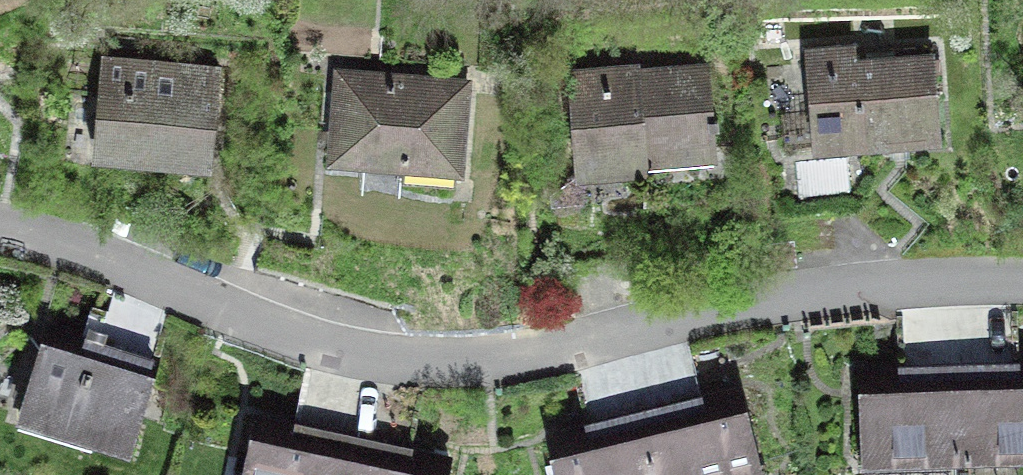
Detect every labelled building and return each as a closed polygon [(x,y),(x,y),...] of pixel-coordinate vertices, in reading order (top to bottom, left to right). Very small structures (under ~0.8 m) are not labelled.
[(934,46),(859,51),(858,39),(806,44),(814,151),(867,147),(941,141),(934,46)] [(211,167),(218,64),(101,55),(94,158),(211,167)] [(578,175),(653,167),(718,159),(710,61),(642,66),(641,57),(566,66),(578,175)] [(462,172),(469,76),(333,66),(326,162),(462,172)] [(127,458),(155,374),(43,335),(14,419),(127,458)] [(961,360),(965,462),(1022,460),(1022,358),(961,360)] [(865,466),(965,462),(961,360),(900,363),(900,384),(862,385),(865,466)] [(660,474),(757,474),(768,472),(747,390),(645,415),(660,474)] [(645,415),(547,440),(556,474),(660,474),(645,415)] [(351,448),(251,427),(241,474),(345,474),(351,448)] [(345,474),(452,474),(453,470),(351,448),(345,474)]
